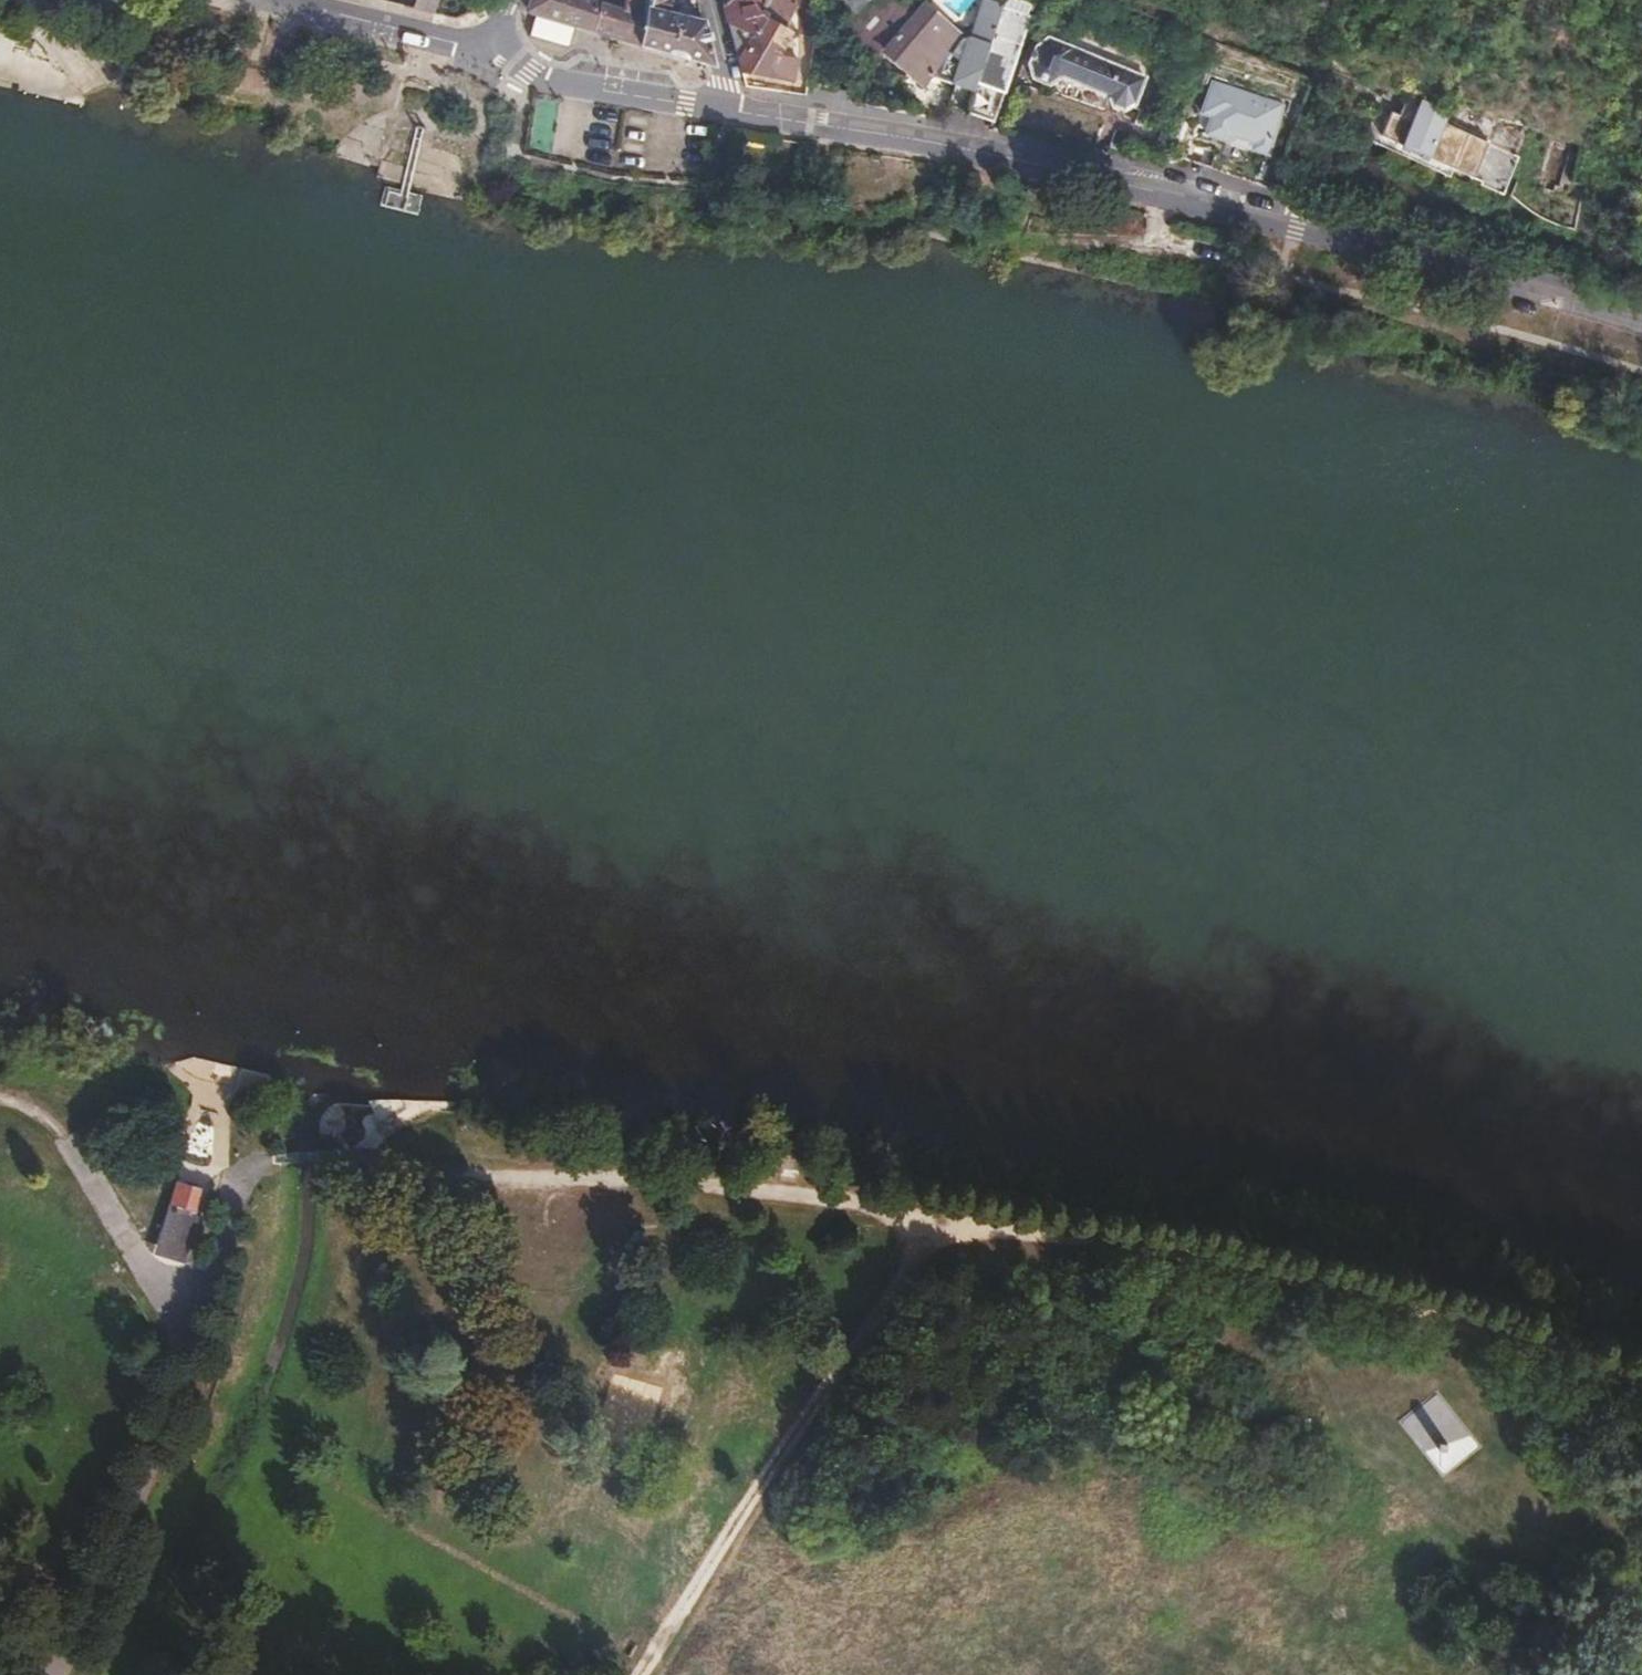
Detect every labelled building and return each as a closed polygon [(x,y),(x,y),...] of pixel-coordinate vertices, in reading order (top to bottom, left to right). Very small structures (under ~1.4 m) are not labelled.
[(623,1),(619,0),(530,0),(525,11),(576,27),(572,43),(631,60),(636,45),(639,0),(623,0),(623,1)] [(636,45),(710,67),(700,26),(673,16),(673,0),(639,0),(636,45)] [(723,10),(727,25),(759,18),(746,0),(733,0),(723,10)] [(759,18),(763,22),(737,62),(739,71),(789,80),(794,61),(776,58),(789,38),(781,32),(793,7),(778,0),(768,0),(759,18)] [(759,18),(768,0),(746,0),(759,18)] [(850,12),(836,27),(876,58),(879,52),(916,5),(912,0),(839,0),(850,12)] [(962,111),(1000,7),(982,0),(975,0),(964,28),(950,33),(916,5),(879,52),(921,85),(927,75),(955,86),(948,106),(962,111)] [(1000,7),(962,111),(988,120),(1027,17),(1000,7)] [(1129,109),(1140,83),(1048,38),(1032,52),(1028,61),(1030,79),(1047,87),(1059,80),(1104,101),(1107,110),(1119,116),(1129,109)] [(1267,161),(1285,103),(1210,79),(1191,137),(1267,161)] [(1467,175),(1486,140),(1395,90),(1376,125),(1467,175)] [(1359,157),(1332,207),(1346,211),(1363,215),(1388,174),(1359,157)] [(51,1015),(33,1029),(39,1038),(58,1023),(51,1015)] [(184,1171),(174,1216),(220,1226),(229,1182),(184,1171)] [(220,1226),(174,1216),(165,1214),(156,1252),(211,1264),(220,1226)] [(1401,1417),(1436,1475),(1477,1450),(1443,1392),(1401,1417)]
